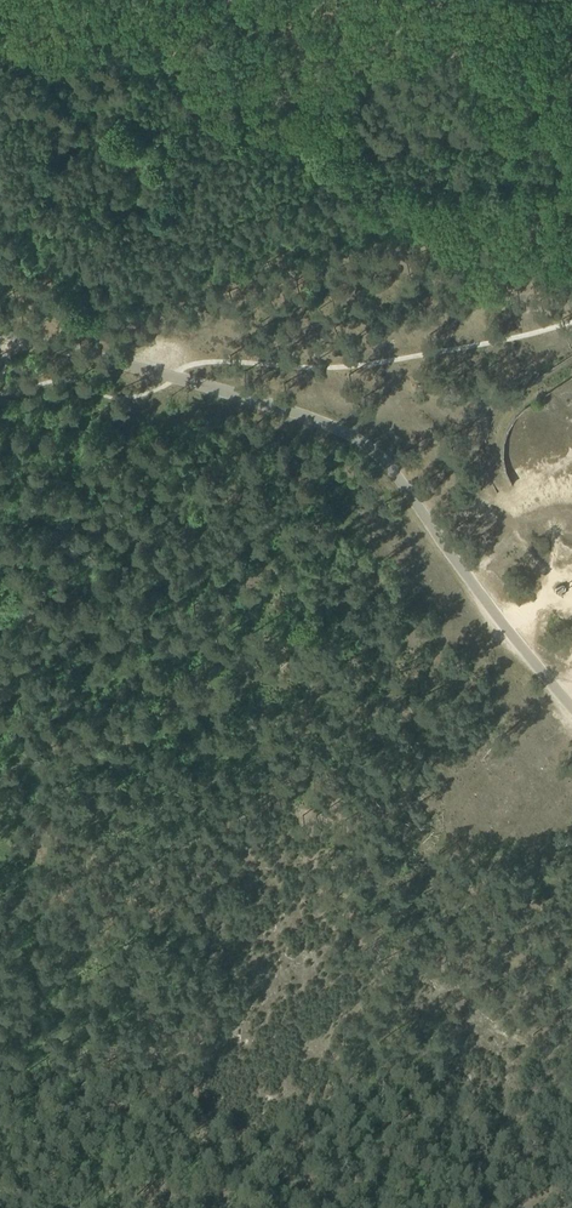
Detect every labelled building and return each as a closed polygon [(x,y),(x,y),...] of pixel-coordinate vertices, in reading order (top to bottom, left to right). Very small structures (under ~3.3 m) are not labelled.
[(530,459),(530,464),(535,452),(544,453),(548,443),(550,443),(550,437),(552,432),(544,432),(544,429),(549,418),(541,418),(540,432),(538,432),(528,428),(526,427),(520,442),(520,440),(515,452),(519,453),(519,456),(515,465),(521,465),(527,468),(530,459)] [(564,584),(554,588),(555,591),(560,596),(564,594),(565,588),(564,584)]
